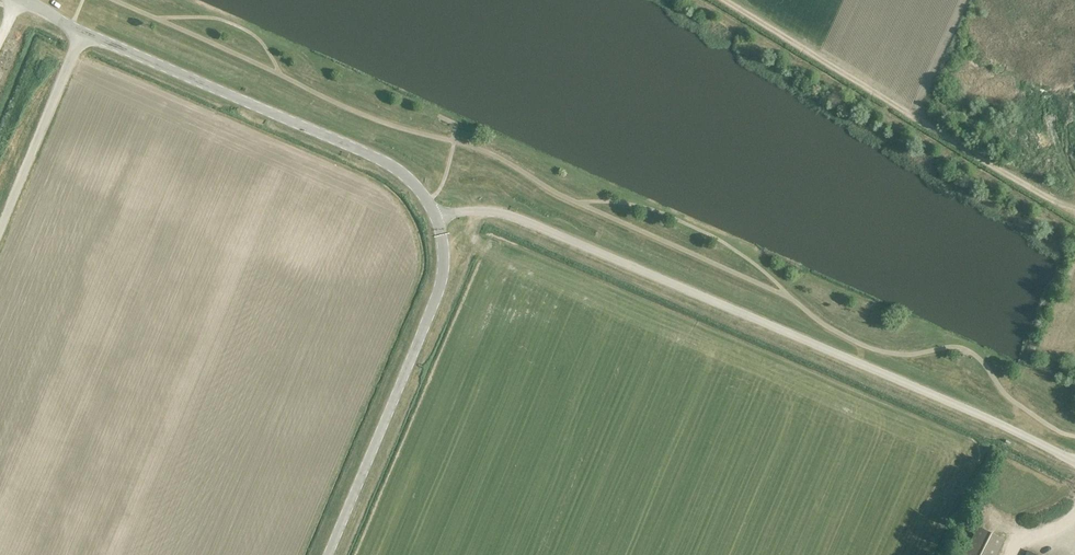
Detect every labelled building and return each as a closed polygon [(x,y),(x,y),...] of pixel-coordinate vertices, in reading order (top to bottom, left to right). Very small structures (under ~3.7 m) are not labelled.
[(978,526),(963,554),(996,554),(1004,539),(978,526)]
